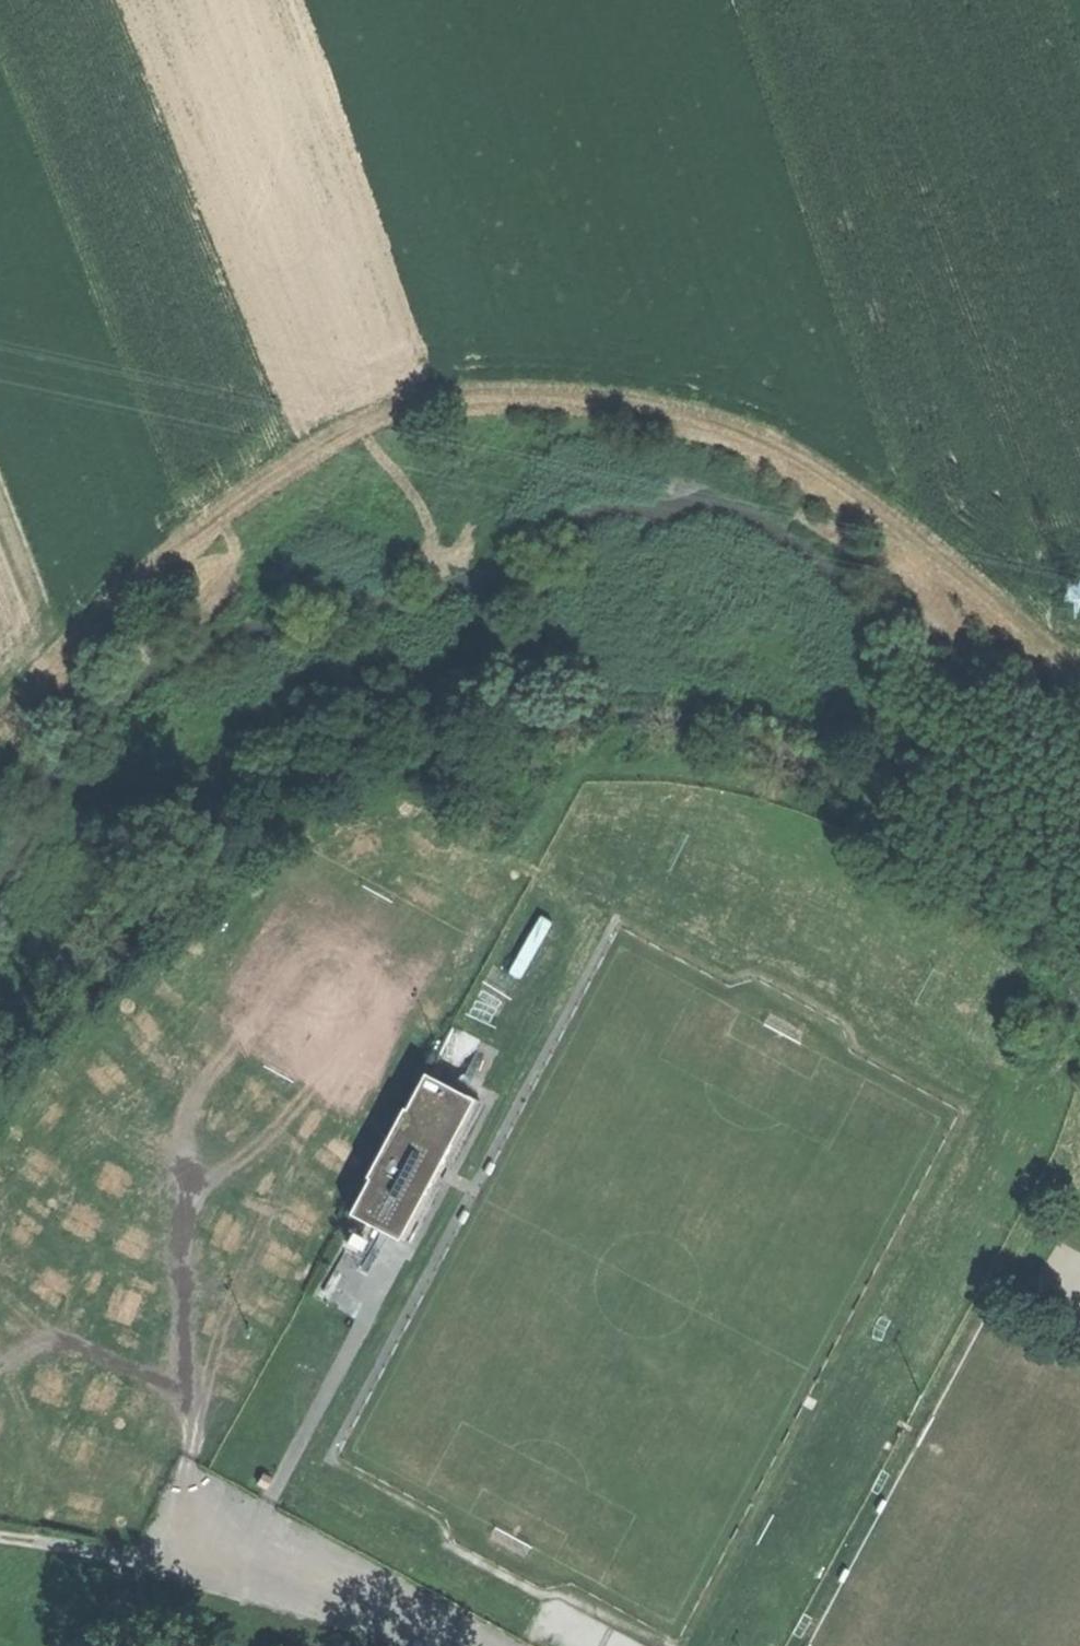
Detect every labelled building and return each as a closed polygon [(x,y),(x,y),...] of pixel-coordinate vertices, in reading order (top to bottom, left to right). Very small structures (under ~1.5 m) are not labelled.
[(351,1211),(408,1241),(441,1178),(436,1176),(442,1164),(448,1167),(482,1102),(425,1072),(394,1130),(398,1140),(392,1151),(382,1152),(351,1211)]
